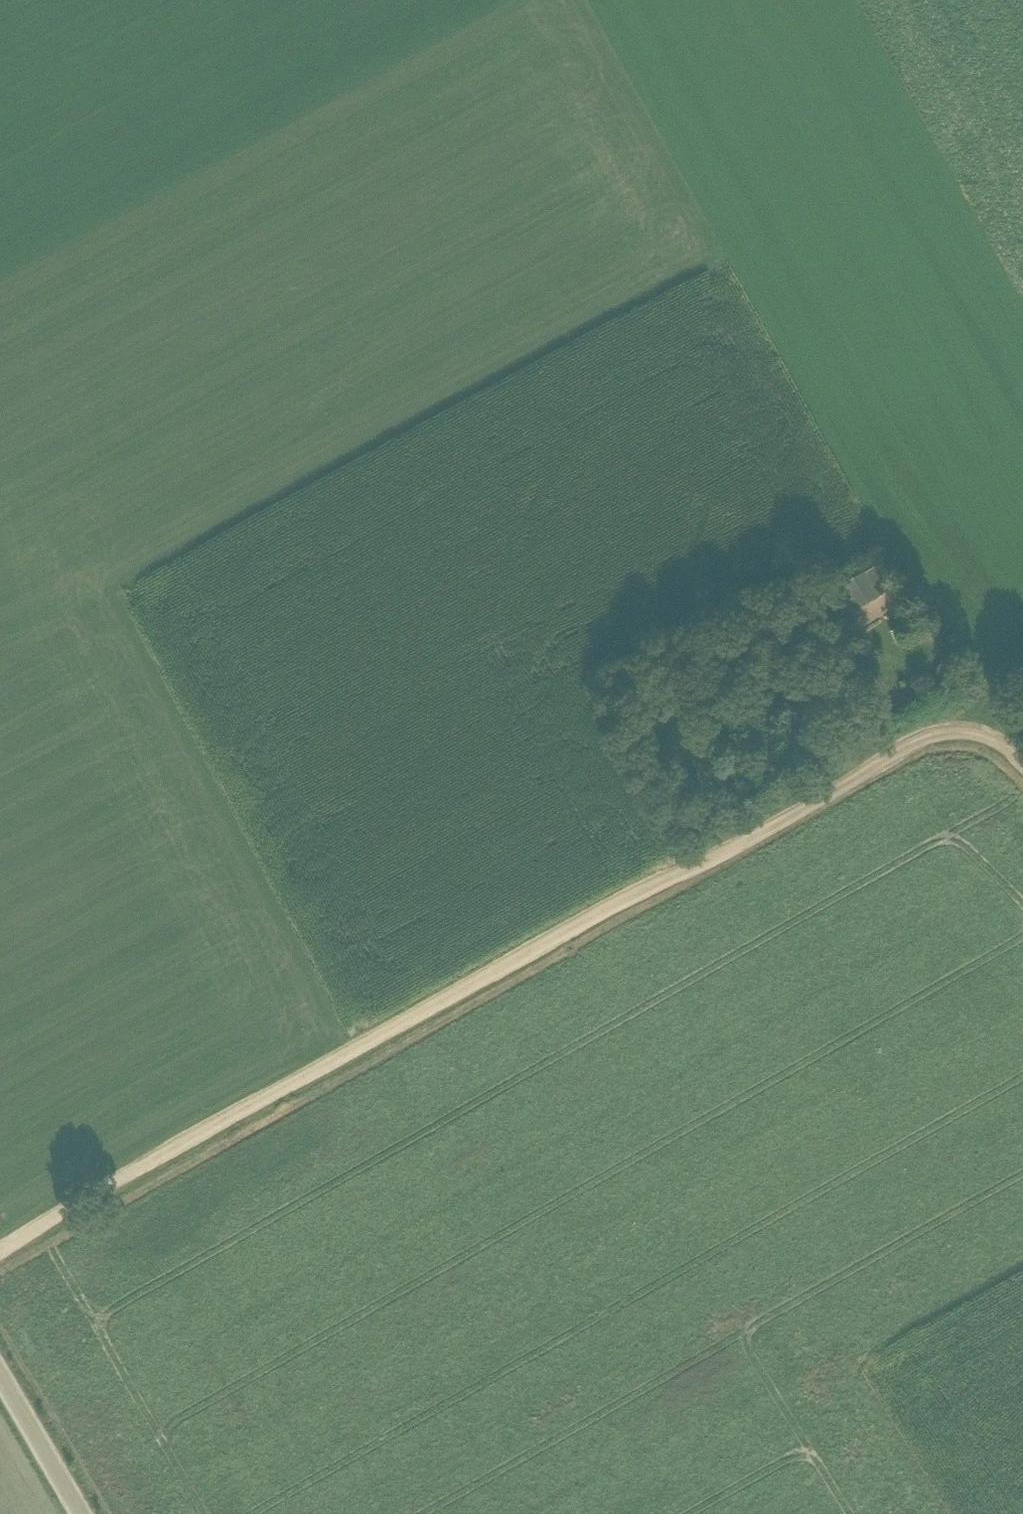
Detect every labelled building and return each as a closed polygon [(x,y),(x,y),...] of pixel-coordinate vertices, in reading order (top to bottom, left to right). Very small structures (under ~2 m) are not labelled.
[(870,582),(884,575),(880,566),(846,583),(858,606),(877,596),(870,582)] [(944,661),(936,674),(946,680),(953,666),(944,661)]
